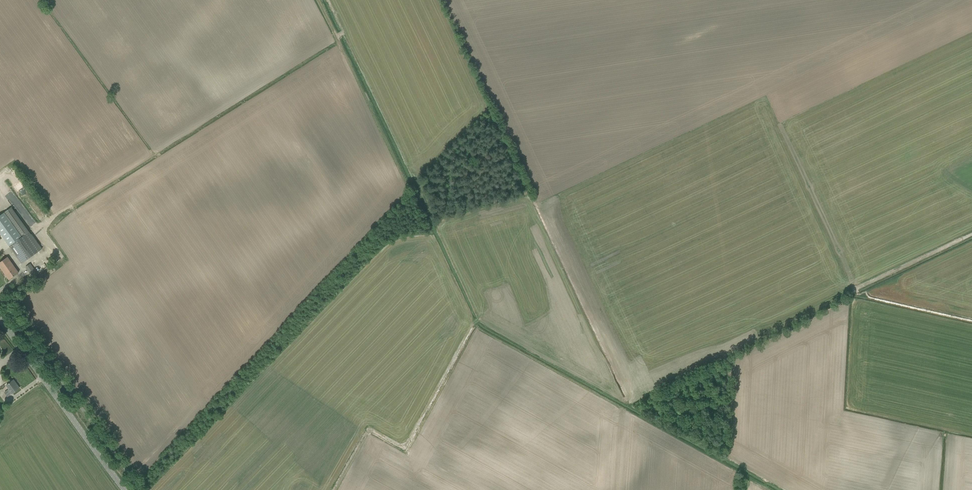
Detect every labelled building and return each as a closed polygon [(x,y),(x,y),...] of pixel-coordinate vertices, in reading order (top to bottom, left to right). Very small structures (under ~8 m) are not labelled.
[(0,215),(0,233),(9,246),(19,260),(22,263),(27,259),(42,249),(31,234),(28,229),(11,207),(4,212),(22,237),(21,237),(4,212),(0,215)] [(0,262),(0,267),(9,280),(18,273),(7,257),(0,262)] [(30,264),(26,267),(31,274),(34,279),(39,276),(38,274),(30,264)] [(4,392),(7,396),(12,393),(19,388),(17,385),(16,385),(12,381),(6,385),(9,389),(4,392)]
